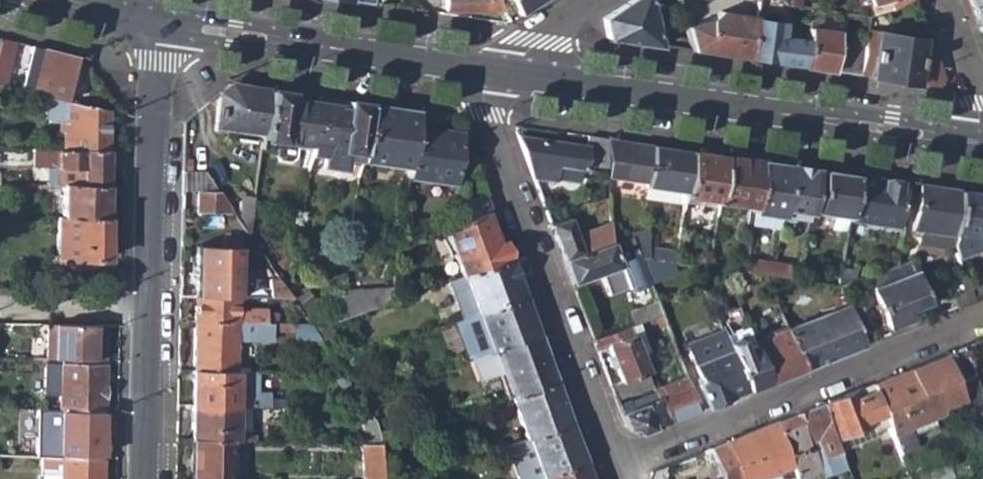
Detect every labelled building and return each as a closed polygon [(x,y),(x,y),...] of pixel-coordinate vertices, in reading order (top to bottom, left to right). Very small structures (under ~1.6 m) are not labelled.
[(446,10),(501,9),(496,0),(446,0),(446,10)] [(517,16),(541,0),(507,0),(517,16)] [(603,17),(607,37),(660,44),(648,0),(629,0),(603,17)] [(660,44),(692,49),(685,25),(678,0),(648,0),(660,44)] [(926,84),(928,61),(919,59),(922,38),(877,30),(878,22),(918,12),(914,0),(913,0),(888,9),(868,16),(864,45),(861,74),(926,84)] [(888,9),(913,0),(885,0),(888,9)] [(977,33),(982,32),(982,0),(965,0),(977,33)] [(803,66),(861,74),(864,45),(836,41),(838,29),(820,27),(823,8),(811,6),(807,38),(804,61),(803,66)] [(692,49),(752,58),(758,17),(729,12),(723,11),(712,19),(685,25),(692,49)] [(790,59),(804,61),(807,38),(782,35),(784,21),(758,17),(752,58),(789,64),(790,59)] [(5,88),(16,43),(0,39),(0,40),(0,87),(5,88)] [(22,87),(32,90),(42,49),(32,47),(22,87)] [(52,98),(66,101),(75,57),(42,49),(32,90),(31,93),(52,98)] [(240,128),(262,132),(267,93),(262,92),(263,89),(230,84),(217,95),(212,129),(239,133),(240,128)] [(262,136),(310,144),(317,102),(310,100),(311,95),(268,89),(267,93),(262,132),(262,136)] [(36,149),(107,151),(108,110),(66,101),(52,98),(50,110),(67,112),(63,142),(57,142),(53,138),(36,137),(36,149)] [(346,149),(361,152),(368,104),(326,98),(325,103),(317,102),(310,144),(325,147),(323,164),(344,167),(346,149)] [(417,111),(398,108),(397,112),(373,109),(375,105),(368,104),(361,152),(360,164),(366,165),(367,161),(397,166),(396,170),(409,171),(409,169),(415,125),(417,111)] [(426,176),(453,180),(460,135),(458,133),(415,125),(409,169),(426,172),(426,176)] [(533,178),(578,181),(580,167),(609,171),(612,140),(583,135),(583,146),(518,135),(533,178)] [(609,176),(646,182),(651,145),(612,140),(609,171),(609,176)] [(646,182),(646,186),(683,191),(689,151),(651,145),(646,182)] [(107,168),(107,157),(107,151),(36,149),(34,149),(33,166),(48,166),(107,168)] [(683,191),(683,195),(715,199),(721,155),(689,151),(683,191)] [(715,199),(754,206),(760,161),(721,155),(715,199)] [(753,211),(781,215),(782,207),(789,165),(760,161),(754,206),(753,211)] [(789,165),(782,207),(808,211),(814,169),(789,165)] [(65,185),(106,185),(107,168),(48,166),(47,178),(42,178),(42,185),(65,185)] [(815,212),(849,216),(854,174),(821,170),(815,212)] [(849,219),(895,225),(901,182),(854,174),(849,216),(849,219)] [(949,246),(950,239),(957,190),(918,184),(912,228),(919,229),(917,242),(949,246)] [(64,218),(106,219),(106,185),(65,185),(64,218)] [(683,195),(683,191),(646,186),(646,195),(682,200),(683,195)] [(957,255),(982,244),(982,194),(957,190),(950,239),(957,255)] [(198,212),(236,214),(221,192),(198,191),(198,212)] [(448,208),(454,225),(487,212),(492,210),(486,194),(448,208)] [(239,218),(248,233),(253,196),(242,195),(239,218)] [(585,195),(588,211),(608,206),(609,197),(585,195)] [(445,228),(463,274),(510,257),(497,223),(492,225),(487,212),(454,225),(445,228)] [(58,265),(104,266),(106,219),(64,218),(59,218),(58,265)] [(549,222),(562,257),(608,242),(608,220),(570,235),(564,218),(549,222)] [(647,228),(632,233),(641,257),(647,258),(647,246),(647,228)] [(632,233),(608,242),(562,257),(571,281),(601,270),(610,295),(650,281),(649,278),(646,270),(641,257),(632,233)] [(237,295),(239,295),(239,238),(223,238),(223,245),(197,244),(195,294),(237,295)] [(667,261),(673,262),(675,251),(647,246),(647,258),(667,261)] [(749,269),(787,273),(788,260),(750,256),(749,269)] [(450,279),(464,317),(478,312),(524,295),(510,257),(463,274),(450,279)] [(672,270),(667,261),(647,258),(641,257),(646,270),(649,278),(672,270)] [(874,306),(882,328),(906,318),(908,315),(906,309),(926,301),(909,257),(867,275),(878,304),(874,306)] [(244,295),(291,295),(288,292),(270,264),(263,268),(269,278),(244,278),(244,295)] [(843,267),(841,286),(852,281),(853,269),(843,267)] [(340,294),(336,319),(391,300),(393,287),(340,294)] [(195,320),(237,321),(237,295),(195,294),(195,320)] [(478,312),(491,350),(538,333),(524,295),(478,312)] [(766,300),(772,316),(782,313),(775,296),(766,300)] [(657,301),(629,312),(634,324),(639,322),(662,313),(657,301)] [(848,304),(788,328),(803,368),(863,344),(848,304)] [(194,369),(235,370),(235,331),(264,331),(263,329),(264,321),(237,321),(195,320),(194,369)] [(296,321),(264,321),(263,329),(281,329),(280,337),(296,337),(296,321)] [(308,321),(296,321),(296,337),(319,337),(312,328),(308,321)] [(312,328),(319,337),(332,332),(328,322),(312,328)] [(651,351),(639,322),(634,324),(631,325),(642,354),(651,351)] [(46,324),(45,358),(103,359),(104,325),(46,324)] [(642,354),(631,325),(592,339),(596,350),(607,346),(611,356),(606,360),(609,366),(614,366),(620,381),(648,370),(642,354)] [(753,343),(768,382),(803,368),(788,328),(787,327),(753,343)] [(499,374),(508,398),(511,396),(556,380),(538,333),(491,350),(467,359),(475,383),(499,374)] [(982,359),(982,341),(969,344),(973,361),(982,359)] [(753,343),(732,351),(747,390),(768,382),(753,343)] [(969,410),(982,404),(982,399),(963,348),(947,354),(965,399),(969,410)] [(696,380),(706,406),(747,390),(732,351),(732,350),(696,364),(701,378),(696,380)] [(887,423),(891,434),(943,414),(941,408),(965,399),(947,354),(871,383),(887,423)] [(248,359),(248,370),(251,371),(264,371),(265,359),(248,359)] [(101,409),(102,363),(60,362),(44,363),(43,394),(59,394),(58,409),(101,409)] [(251,390),(251,371),(248,370),(235,370),(194,369),(193,404),(237,405),(250,405),(262,406),(262,391),(251,390)] [(656,391),(667,421),(698,410),(686,377),(655,389),(656,391)] [(556,380),(511,396),(527,439),(528,439),(572,422),(556,380)] [(822,403),(834,435),(869,423),(872,429),(887,423),(871,383),(822,403)] [(624,427),(638,433),(667,421),(656,391),(629,402),(629,400),(616,405),(624,427)] [(822,403),(777,421),(793,462),(797,473),(814,467),(808,453),(805,443),(817,438),(821,447),(814,450),(819,465),(823,475),(846,466),(834,435),(822,403)] [(232,439),(237,439),(237,405),(193,404),(192,438),(232,439)] [(250,405),(237,405),(237,439),(249,439),(250,405)] [(58,455),(100,457),(101,409),(58,409),(50,408),(50,435),(58,436),(58,455)] [(793,462),(777,421),(726,441),(740,478),(750,478),(793,462)] [(572,422),(528,439),(542,477),(543,476),(586,460),(572,422)] [(232,439),(192,438),(191,478),(231,478),(232,439)] [(381,440),(361,442),(364,478),(385,478),(381,440)] [(719,476),(720,478),(740,478),(726,441),(709,447),(719,476)] [(808,453),(814,467),(819,465),(814,450),(808,453)] [(58,478),(100,478),(100,457),(58,455),(52,455),(51,462),(58,462),(58,478)] [(972,476),(982,472),(982,459),(968,465),(972,476)] [(586,460),(543,476),(542,477),(535,478),(593,478),(586,460)]
